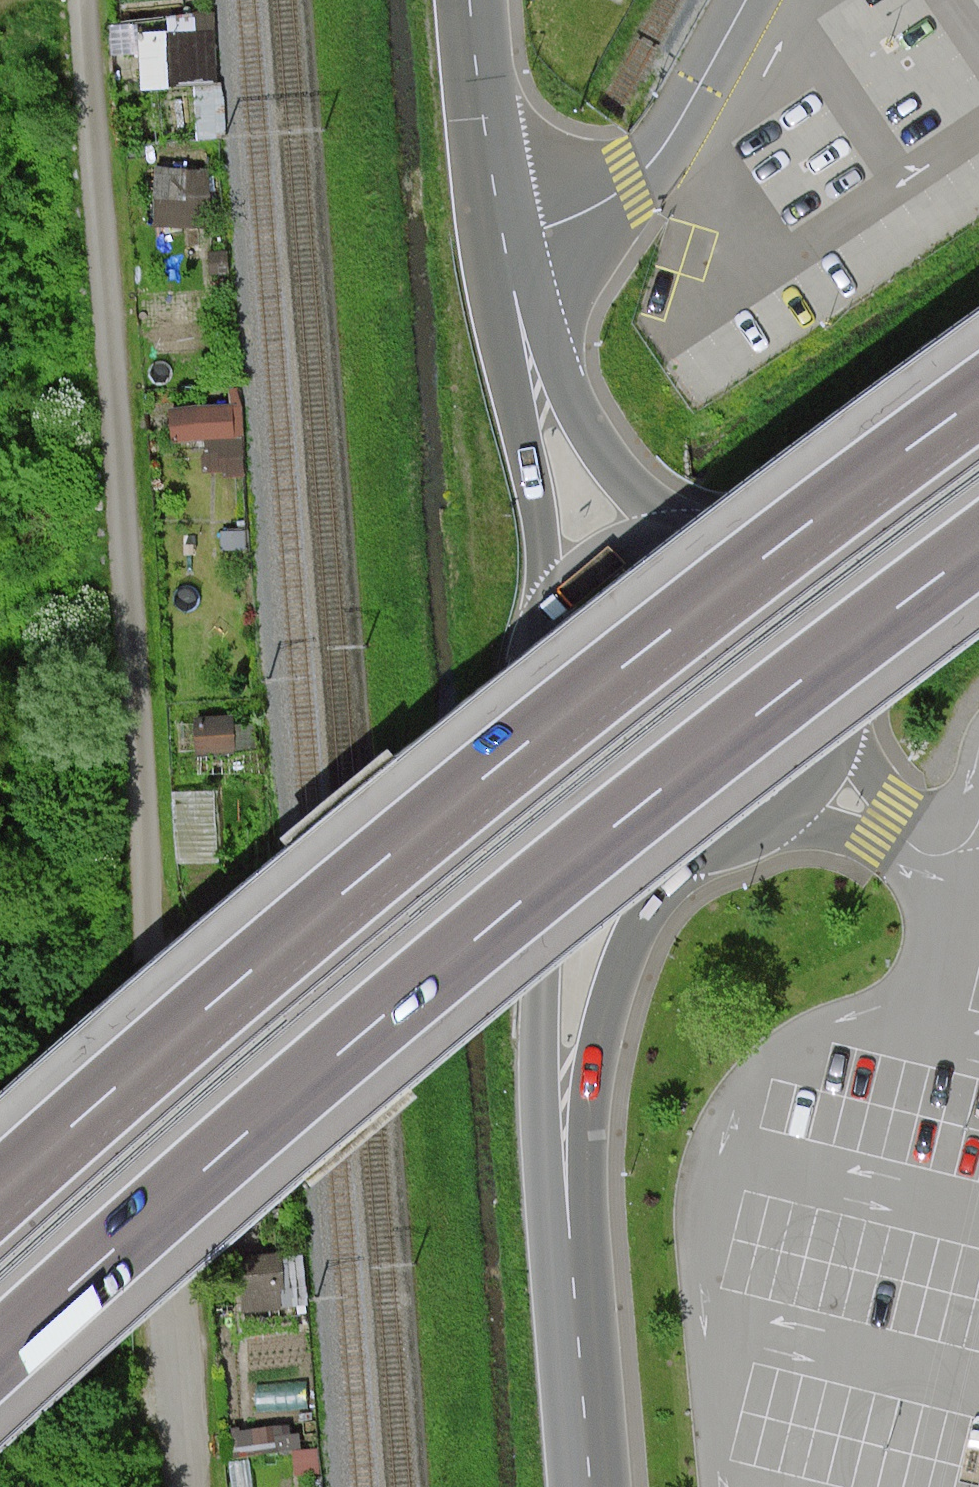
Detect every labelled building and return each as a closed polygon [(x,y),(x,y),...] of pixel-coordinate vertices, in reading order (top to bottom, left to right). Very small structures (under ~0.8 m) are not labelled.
[(177,432),(243,431),(242,395),(176,396),(177,432)] [(233,716),(193,721),(194,754),(235,753),(233,716)] [(281,1254),(238,1258),(240,1315),(285,1311),(281,1254)] [(318,1450),(293,1453),(294,1475),(321,1475),(318,1450)]
